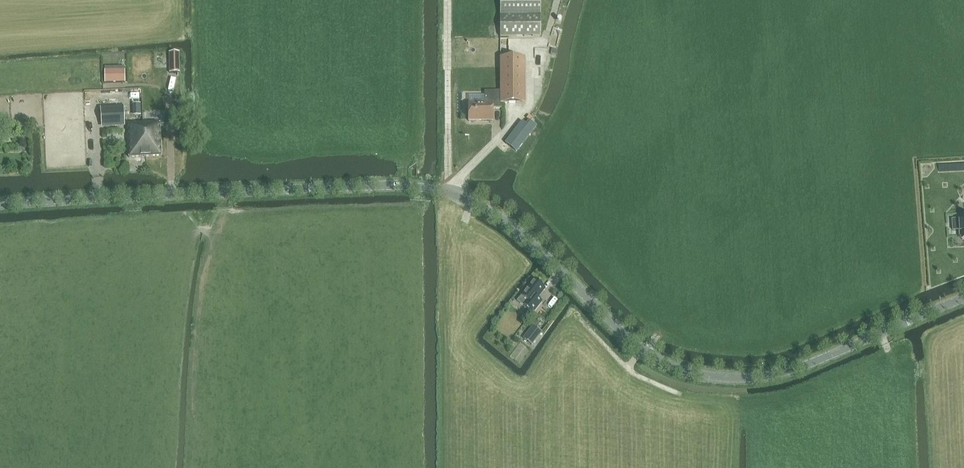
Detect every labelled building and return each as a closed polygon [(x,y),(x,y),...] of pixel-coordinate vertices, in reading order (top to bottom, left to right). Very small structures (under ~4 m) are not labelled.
[(500,37),(540,37),(540,0),(500,0),(500,37)] [(179,53),(169,53),(170,73),(180,73),(179,53)] [(468,103),(468,121),(480,121),(480,120),(493,120),(493,108),(501,108),(501,102),(524,102),(524,59),(500,59),(500,91),(485,91),(485,103),(468,103)] [(125,67),(105,67),(105,80),(125,80),(125,67)] [(102,124),(125,123),(124,107),(101,108),(102,124)] [(144,123),(128,123),(129,157),(145,157),(162,156),(161,123),(151,124),(151,122),(144,123)] [(508,140),(519,149),(536,127),(531,122),(528,126),(522,122),(508,140)] [(535,279),(518,301),(524,306),(534,313),(543,302),(538,298),(546,289),(545,289),(540,284),(541,283),(535,279)] [(528,331),(523,338),(532,345),(537,338),(528,331)]
